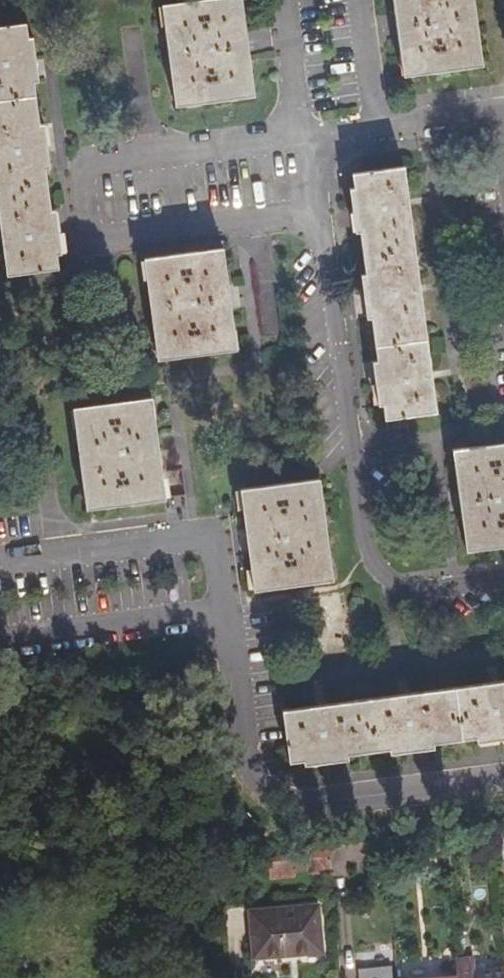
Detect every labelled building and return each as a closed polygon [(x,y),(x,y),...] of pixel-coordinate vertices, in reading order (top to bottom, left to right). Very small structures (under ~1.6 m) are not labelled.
[(261,94),(248,0),(202,0),(168,5),(181,105),(261,94)] [(478,0),(396,0),(407,75),(486,65),(478,0)] [(33,24),(0,28),(0,189),(12,276),(65,269),(33,24)] [(441,411),(409,166),(357,172),(392,432),(414,430),(412,415),(441,411)] [(163,360),(241,349),(228,249),(149,259),(163,360)] [(89,508),(169,498),(156,397),(75,407),(89,508)] [(457,450),(470,552),(503,547),(503,443),(457,450)] [(336,581),(322,480),(242,492),(256,592),(336,581)] [(284,709),(289,758),(503,729),(503,680),(284,709)] [(491,825),(491,832),(503,831),(503,823),(491,825)] [(472,830),(458,833),(460,844),(474,842),(472,830)] [(325,849),(269,857),(270,881),(292,878),(292,872),(327,867),(325,849)] [(314,909),(249,915),(254,959),(319,951),(314,909)] [(476,973),(474,959),(459,960),(460,977),(503,977),(503,970),(476,973)] [(374,969),(374,973),(362,975),(362,977),(393,977),(392,967),(374,969)]
